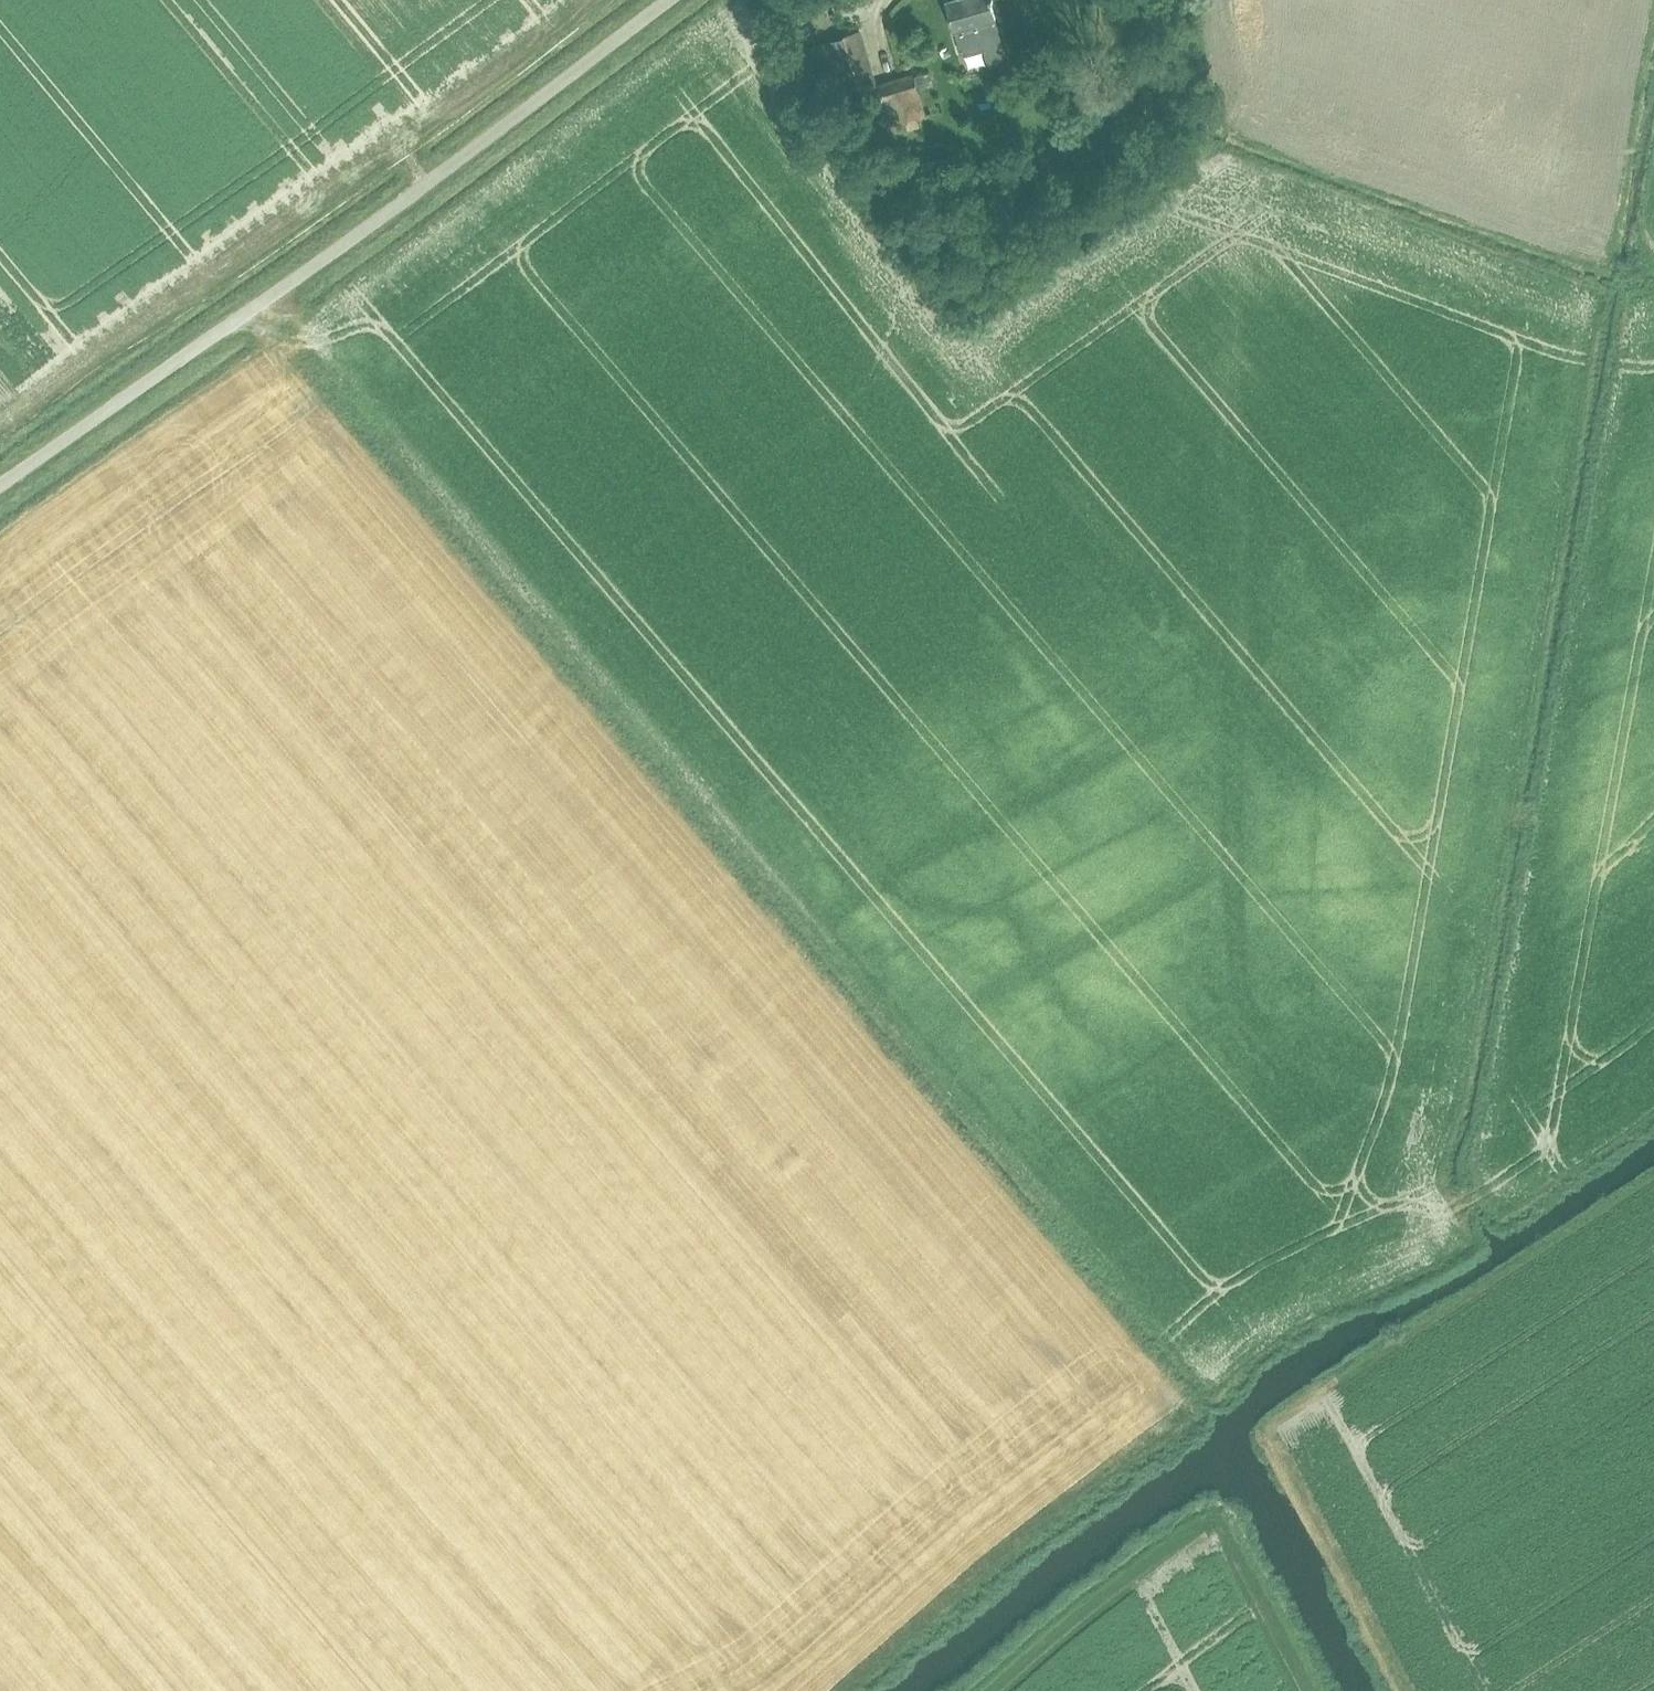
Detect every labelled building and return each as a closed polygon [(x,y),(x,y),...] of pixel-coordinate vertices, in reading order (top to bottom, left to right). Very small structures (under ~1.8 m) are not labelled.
[(947,1),(956,32),(964,59),(984,53),(985,53),(990,70),(1009,65),(1005,52),(991,0),(953,0),(947,1)] [(873,87),(858,34),(846,37),(861,90),(873,87),(884,128),(925,117),(914,75),(873,87)]
